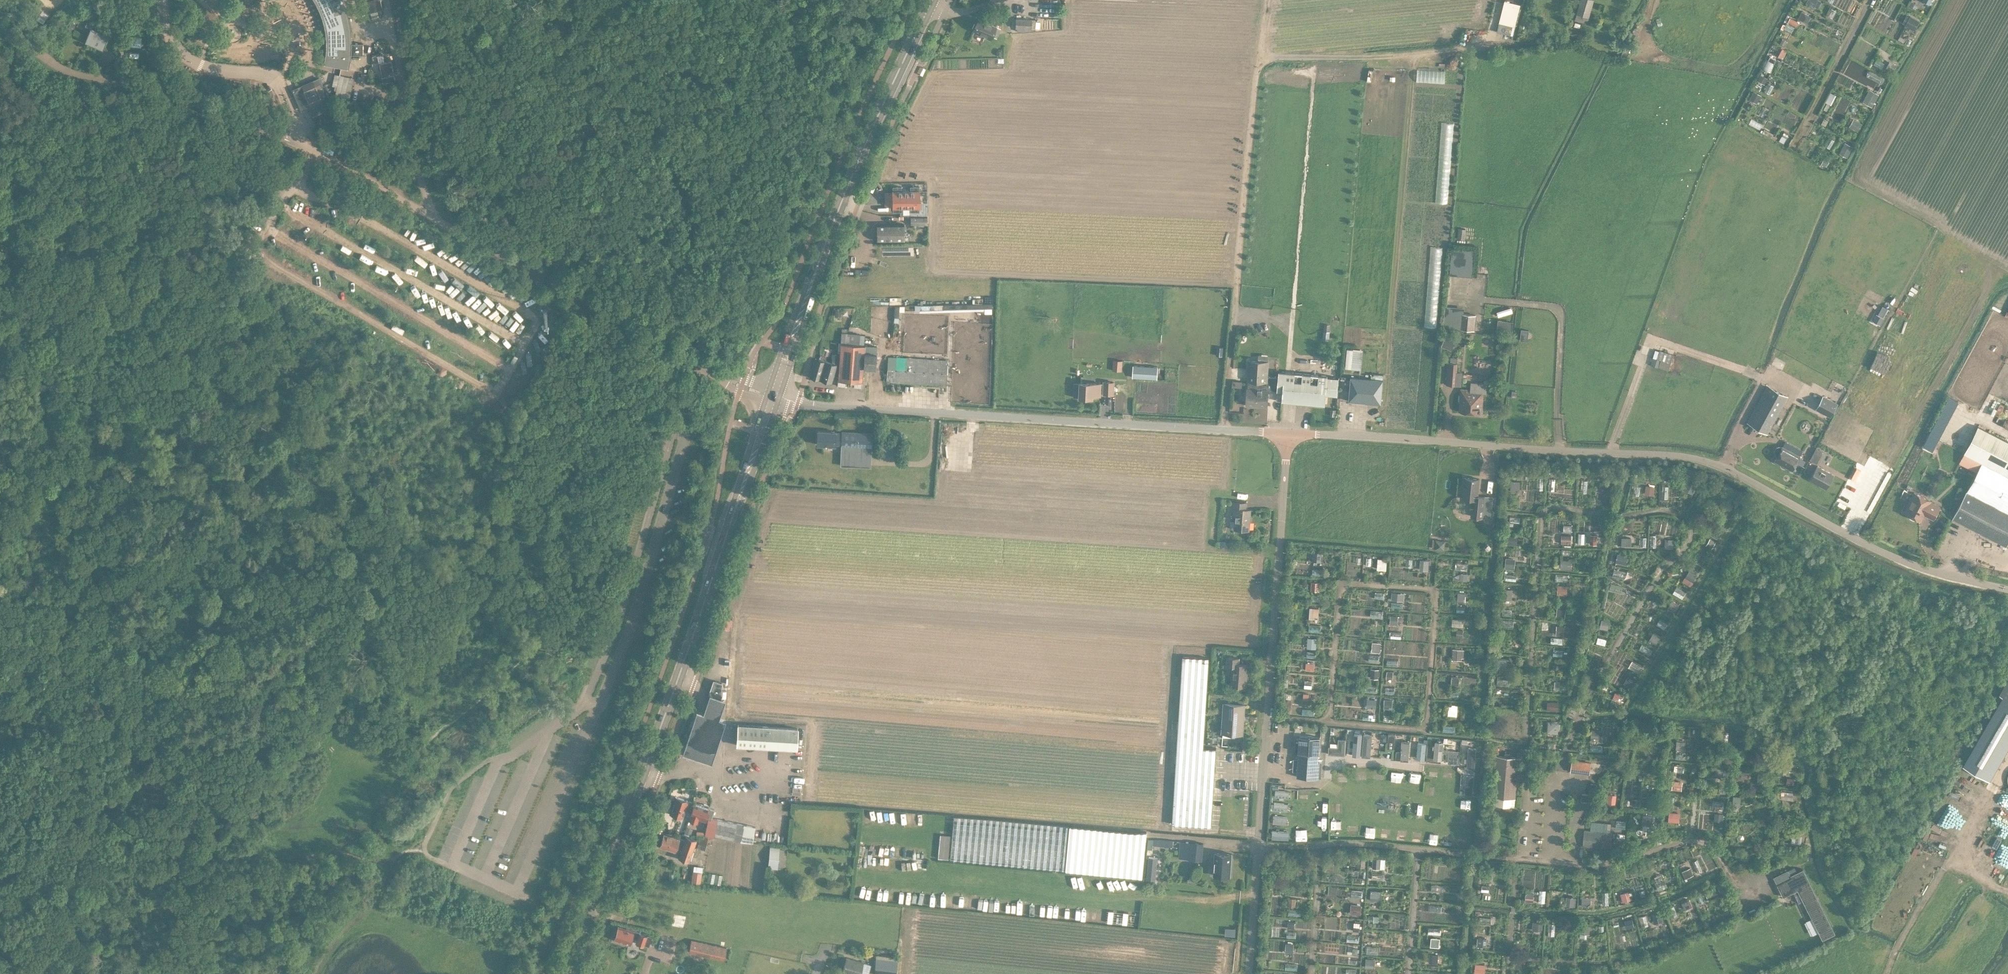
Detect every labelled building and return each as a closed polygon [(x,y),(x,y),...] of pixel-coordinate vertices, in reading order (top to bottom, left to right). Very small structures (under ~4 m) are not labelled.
[(307,21),(315,17),(308,0),(307,0),(300,3),(307,21)] [(347,69),(350,59),(349,55),(362,55),(362,44),(350,44),(350,40),(350,36),(350,32),(349,28),(349,25),(348,21),(346,12),(343,3),(341,0),(319,0),(319,1),(321,3),(323,8),(324,10),(325,13),(326,15),(327,18),(327,20),(328,24),(329,27),(329,30),(330,34),(330,37),(330,41),(330,44),(330,48),(329,56),(328,60),(328,65),(347,69)] [(362,2),(365,14),(382,10),(380,0),(372,0),(362,2)] [(1575,20),(1588,23),(1594,0),(1580,0),(1575,20)] [(1504,8),(1495,36),(1509,40),(1517,12),(1504,8)] [(1810,16),(1801,11),(1798,18),(1807,23),(1810,16)] [(1905,25),(1904,26),(1914,31),(1919,21),(1910,16),(1909,17),(1905,25)] [(1790,18),(1788,22),(1796,26),(1798,22),(1790,18)] [(973,29),(973,30),(985,36),(984,38),(989,40),(991,36),(996,38),(1000,29),(978,19),(975,25),(974,24),(972,28),(973,29)] [(1034,29),(1035,20),(1015,19),(1015,28),(1017,28),(1017,32),(1020,32),(1023,32),(1023,29),(1034,29)] [(103,49),(108,36),(105,35),(96,31),(98,26),(87,22),(85,27),(90,29),(85,42),(86,40),(103,47),(102,49),(103,49)] [(1784,50),(1781,48),(1779,47),(1775,54),(1783,59),(1787,51),(1784,50)] [(390,61),(379,64),(381,75),(393,73),(390,61)] [(1891,63),(1887,69),(1892,72),(1896,65),(1891,63)] [(1883,83),(1885,76),(1870,71),(1867,77),(1883,83)] [(334,74),(332,82),(337,83),(336,87),(334,99),(348,102),(354,79),(334,74)] [(393,75),(382,77),(383,83),(395,81),(393,75)] [(1764,85),(1767,79),(1760,75),(1757,81),(1764,85)] [(319,79),(295,89),(296,94),(297,99),(298,102),(301,106),(304,110),(309,108),(312,116),(331,108),(324,91),(327,90),(325,86),(322,87),(319,79)] [(1879,95),(1869,90),(1864,98),(1874,103),(1875,101),(1879,95)] [(1753,92),(1749,100),(1757,104),(1761,96),(1753,92)] [(1826,102),(1832,104),(1836,94),(1830,92),(1826,102)] [(1853,119),(1849,127),(1858,132),(1862,124),(1853,119)] [(1840,151),(1848,155),(1853,147),(1845,143),(1840,151)] [(1823,159),(1821,164),(1826,167),(1829,162),(1823,159)] [(919,191),(918,191),(918,187),(910,187),(910,191),(901,191),(901,187),(892,187),(892,191),(891,191),(892,193),(884,194),(885,206),(892,206),(892,208),(893,208),(893,212),(901,212),(901,208),(910,208),(910,212),(918,212),(918,208),(919,208),(919,191)] [(911,224),(926,224),(926,216),(911,216),(911,224)] [(877,241),(903,240),(903,224),(877,225),(877,233),(876,234),(876,237),(877,238),(877,241)] [(917,312),(993,310),(992,303),(917,305),(917,312)] [(1883,318),(1887,309),(1882,306),(1877,315),(1883,318)] [(1445,308),(1442,329),(1460,331),(1460,329),(1474,331),(1476,316),(1462,314),(1462,310),(1445,308)] [(1879,325),(1883,318),(1877,315),(1876,314),(1872,321),(1879,325)] [(1497,320),(1496,332),(1511,334),(1513,322),(1497,320)] [(1445,334),(1441,344),(1451,349),(1456,339),(1445,334)] [(864,346),(840,344),(839,355),(832,354),(832,364),(836,365),(834,373),(838,374),(837,381),(862,383),(863,368),(875,369),(877,347),(864,346)] [(1659,351),(1659,352),(1657,359),(1655,359),(1652,366),(1658,368),(1668,371),(1673,355),(1659,351)] [(946,385),(948,361),(888,358),(886,382),(946,385)] [(825,362),(825,361),(815,359),(809,378),(820,381),(820,380),(831,383),(834,373),(836,365),(832,364),(825,362)] [(1277,391),(1278,378),(1270,377),(1270,382),(1267,382),(1268,362),(1248,361),(1247,381),(1248,381),(1248,389),(1268,390),(1277,391)] [(1455,385),(1457,364),(1448,363),(1446,385),(1455,385)] [(1156,379),(1157,367),(1133,366),(1132,378),(1156,379)] [(1337,396),(1338,377),(1279,372),(1278,378),(1277,391),(1277,392),(1282,392),(1282,402),(1325,405),(1326,395),(1337,396)] [(1381,404),(1383,380),(1350,377),(1348,402),(1381,404)] [(1104,384),(1080,383),(1079,398),(1093,398),(1093,396),(1100,396),(1100,394),(1113,395),(1114,383),(1104,382),(1104,384)] [(1750,423),(1767,432),(1786,397),(1769,388),(1750,423)] [(1267,407),(1268,390),(1248,389),(1247,389),(1246,406),(1267,407)] [(1460,390),(1459,402),(1460,402),(1460,412),(1481,413),(1482,392),(1469,391),(1469,392),(1467,392),(1468,390),(1460,390)] [(1930,434),(1940,439),(1959,401),(1948,396),(1930,434)] [(1830,416),(1837,404),(1823,397),(1816,409),(1830,416)] [(1958,463),(1976,472),(1952,518),(2006,546),(2007,542),(2007,442),(1978,426),(1958,463)] [(835,432),(834,432),(817,432),(817,445),(834,445),(841,445),(840,466),(870,467),(871,434),(842,432),(842,434),(835,433),(835,432)] [(1774,461),(1792,470),(1800,456),(1782,447),(1779,446),(1775,448),(1774,451),(1774,454),(1777,457),(1774,461)] [(1809,480),(1811,481),(1819,485),(1819,484),(1825,488),(1825,489),(1826,489),(1833,475),(1817,466),(1809,480)] [(1464,478),(1462,498),(1472,499),(1472,503),(1470,503),(1470,510),(1471,510),(1471,516),(1482,518),(1484,497),(1477,496),(1479,479),(1464,478)] [(1511,490),(1519,491),(1520,481),(1512,480),(1511,490)] [(1686,481),(1682,488),(1693,494),(1697,486),(1686,481)] [(1600,489),(1600,490),(1609,492),(1610,484),(1601,483),(1600,489)] [(1646,486),(1645,495),(1653,496),(1654,487),(1646,486)] [(1911,503),(1906,513),(1909,515),(1910,518),(1913,519),(1916,519),(1919,520),(1922,514),(1933,519),(1939,507),(1930,502),(1931,501),(1921,496),(1914,493),(1909,502),(1911,503)] [(1246,503),(1234,502),(1233,515),(1235,515),(1235,521),(1230,521),(1229,529),(1234,529),(1249,530),(1251,510),(1245,509),(1246,503)] [(1727,503),(1721,512),(1730,517),(1735,508),(1727,503)] [(1507,533),(1506,545),(1516,546),(1517,536),(1512,536),(1512,534),(1507,533)] [(1562,535),(1562,544),(1571,544),(1571,536),(1562,535)] [(1709,540),(1706,546),(1711,549),(1715,543),(1709,540)] [(1617,554),(1615,562),(1624,565),(1626,556),(1617,554)] [(1378,559),(1377,569),(1386,570),(1386,559),(1378,559)] [(1506,559),(1505,568),(1513,569),(1514,559),(1506,559)] [(1420,560),(1420,568),(1429,568),(1429,561),(1420,560)] [(1560,560),(1560,569),(1568,570),(1569,561),(1560,560)] [(1455,570),(1468,570),(1468,562),(1456,561),(1455,570)] [(1689,570),(1685,578),(1689,580),(1692,582),(1697,574),(1689,570)] [(1311,582),(1310,591),(1319,591),(1319,583),(1311,582)] [(1557,586),(1556,595),(1566,596),(1567,586),(1557,586)] [(1683,598),(1686,592),(1676,587),(1673,593),(1683,598)] [(1503,590),(1503,599),(1512,599),(1512,590),(1503,590)] [(1392,593),(1391,600),(1401,601),(1401,594),(1392,593)] [(1458,593),(1457,602),(1465,602),(1465,594),(1458,593)] [(1672,601),(1667,609),(1674,613),(1679,605),(1672,601)] [(1309,608),(1309,617),(1318,617),(1318,609),(1309,608)] [(1557,609),(1556,618),(1564,619),(1565,613),(1560,612),(1561,609),(1557,609)] [(1602,620),(1599,629),(1607,631),(1610,622),(1602,620)] [(1556,626),(1555,635),(1563,636),(1564,626),(1556,626)] [(1654,632),(1649,640),(1656,645),(1661,636),(1654,632)] [(1307,638),(1306,646),(1316,647),(1316,639),(1307,638)] [(1372,643),(1371,652),(1379,653),(1380,644),(1372,643)] [(1452,650),(1452,657),(1461,658),(1461,650),(1452,650)] [(1208,658),(1182,657),(1172,825),(1211,828),(1216,748),(1203,748),(1208,658)] [(1246,678),(1245,678),(1245,675),(1246,675),(1247,665),(1238,665),(1239,659),(1227,658),(1226,666),(1232,667),(1231,686),(1245,687),(1246,678)] [(1497,660),(1497,667),(1506,668),(1506,660),(1497,660)] [(1630,668),(1639,671),(1641,666),(1632,663),(1630,668)] [(1371,669),(1370,679),(1378,679),(1378,670),(1371,669)] [(1628,675),(1623,684),(1630,688),(1635,680),(1628,675)] [(1451,676),(1450,685),(1458,686),(1459,677),(1451,676)] [(1999,695),(2007,700),(2007,679),(1999,695)] [(716,709),(718,708),(719,707),(721,684),(713,681),(712,685),(708,697),(713,704),(716,709)] [(1615,691),(1611,699),(1615,701),(1617,696),(1619,697),(1621,694),(1615,691)] [(726,698),(710,693),(704,712),(696,710),(682,753),(712,762),(726,719),(719,717),(726,698)] [(1384,700),(1383,708),(1391,709),(1392,700),(1384,700)] [(1550,702),(1549,710),(1557,711),(1558,703),(1550,702)] [(1243,718),(1244,706),(1224,704),(1222,733),(1223,733),(1222,737),(1235,738),(1235,734),(1242,735),(1243,721),(1242,721),(1243,718)] [(1448,704),(1447,713),(1456,713),(1457,705),(1448,704)] [(796,749),(797,739),(797,729),(748,726),(737,726),(736,745),(796,749)] [(1591,730),(1591,738),(1599,739),(1599,730),(1591,730)] [(1703,734),(1703,736),(1705,740),(1711,742),(1716,736),(1713,731),(1706,731),(1703,734)] [(1347,733),(1346,753),(1354,754),(1355,733),(1347,733)] [(1736,734),(1735,744),(1745,745),(1746,735),(1736,734)] [(1363,735),(1362,757),(1370,757),(1371,735),(1363,735)] [(1296,777),(1316,778),(1319,738),(1299,736),(1297,759),(1293,759),(1292,772),(1297,772),(1296,777)] [(1329,747),(1328,754),(1344,755),(1345,740),(1338,740),(1338,748),(1329,747)] [(1409,741),(1401,740),(1401,751),(1396,750),(1395,759),(1400,759),(1400,760),(1408,761),(1409,741)] [(1677,740),(1676,749),(1684,750),(1685,740),(1677,740)] [(1433,760),(1442,761),(1443,742),(1435,742),(1434,746),(1432,746),(1432,749),(1434,749),(1433,760)] [(1426,744),(1417,743),(1416,759),(1424,760),(1426,744)] [(1476,748),(1468,748),(1467,766),(1474,767),(1476,748)] [(1448,751),(1447,764),(1458,764),(1459,752),(1448,751)] [(1496,756),(1492,797),(1515,798),(1518,758),(1509,757),(1509,754),(1505,754),(1505,757),(1496,756)] [(1589,774),(1589,773),(1590,763),(1572,761),(1570,771),(1589,774)] [(1716,769),(1715,776),(1727,777),(1728,770),(1716,769)] [(1738,770),(1735,775),(1737,780),(1743,780),(1746,776),(1744,771),(1738,770)] [(1382,785),(1383,771),(1376,771),(1375,785),(1382,785)] [(1471,795),(1473,776),(1466,776),(1464,794),(1471,795)] [(1672,780),(1671,789),(1680,790),(1681,781),(1672,780)] [(1781,791),(1780,798),(1792,799),(1793,792),(1781,791)] [(1733,796),(1732,805),(1739,805),(1740,796),(1733,796)] [(673,803),(669,813),(676,816),(682,817),(682,816),(687,818),(689,819),(688,820),(693,808),(690,807),(691,804),(692,803),(689,802),(687,801),(680,799),(675,797),(673,803)] [(1461,806),(1470,807),(1472,800),(1463,798),(1461,806)] [(1647,800),(1647,808),(1656,809),(1657,801),(1647,800)] [(693,808),(688,820),(696,823),(698,819),(708,822),(708,818),(710,819),(711,819),(714,810),(709,808),(708,808),(708,806),(703,804),(703,806),(695,804),(694,803),(692,803),(691,804),(690,807),(693,808)] [(1288,804),(1274,803),(1273,810),(1287,812),(1288,804)] [(1669,812),(1668,821),(1676,822),(1677,813),(1669,812)] [(1714,813),(1714,821),(1722,822),(1723,814),(1714,813)] [(1646,815),(1645,823),(1654,824),(1655,816),(1646,815)] [(1287,818),(1273,816),(1273,824),(1286,825),(1287,818)] [(1142,877),(1146,834),(992,819),(953,817),(949,860),(1013,866),(1142,877)] [(706,828),(706,836),(710,837),(713,838),(713,836),(714,836),(715,836),(723,838),(740,841),(752,841),(755,827),(743,825),(723,821),(714,819),(710,819),(708,818),(708,822),(707,826),(706,828)] [(674,831),(684,835),(686,829),(677,825),(674,831)] [(1428,830),(1428,842),(1437,843),(1438,830),(1428,830)] [(1289,832),(1272,831),(1271,839),(1288,840),(1289,832)] [(1398,831),(1397,840),(1407,840),(1408,831),(1398,831)] [(1601,848),(1602,832),(1584,831),(1583,846),(1601,848)] [(679,838),(678,839),(671,837),(671,838),(664,835),(660,845),(660,847),(674,852),(677,845),(682,847),(679,858),(688,861),(695,841),(685,837),(685,840),(679,838)] [(1792,836),(1791,844),(1800,845),(1802,837),(1792,836)] [(1201,860),(1203,844),(1180,842),(1179,858),(1201,860)] [(769,848),(768,868),(779,869),(779,848),(769,848)] [(1215,853),(1213,876),(1230,877),(1230,873),(1231,864),(1231,860),(1231,857),(1231,854),(1217,853),(1215,853)] [(1157,858),(1149,857),(1146,879),(1155,880),(1157,858)] [(1357,857),(1356,867),(1365,868),(1365,858),(1357,857)] [(693,866),(692,882),(702,883),(703,867),(693,866)] [(1690,868),(1681,872),(1685,879),(1693,875),(1690,868)] [(1810,884),(1803,869),(1790,875),(1787,870),(1773,877),(1783,897),(1790,894),(1797,890),(1804,903),(1822,940),(1835,934),(1810,884)] [(1480,870),(1479,878),(1489,879),(1490,871),(1480,870)] [(1656,882),(1654,883),(1658,891),(1665,888),(1662,880),(1656,882)] [(1717,886),(1711,889),(1713,895),(1720,892),(1717,886)] [(1352,890),(1352,897),(1362,898),(1363,890),(1352,890)] [(1370,891),(1370,900),(1378,901),(1379,891),(1370,891)] [(1628,892),(1620,894),(1622,902),(1630,900),(1628,892)] [(1525,893),(1524,902),(1533,903),(1533,893),(1525,893)] [(1567,897),(1566,906),(1574,907),(1575,898),(1567,897)] [(1590,898),(1581,898),(1581,906),(1590,906),(1590,898)] [(1689,898),(1681,902),(1684,910),(1693,907),(1689,898)] [(1350,905),(1350,914),(1360,915),(1361,906),(1350,905)] [(1660,912),(1651,914),(1653,922),(1662,920),(1660,912)] [(1632,919),(1623,920),(1625,927),(1633,925),(1632,919)] [(1532,922),(1532,931),(1541,931),(1542,923),(1532,922)] [(1588,926),(1580,926),(1580,935),(1586,935),(1588,935),(1588,926)] [(618,927),(616,932),(614,933),(613,935),(614,938),(614,939),(629,944),(631,938),(637,940),(636,943),(643,945),(646,936),(640,934),(640,933),(626,929),(625,929),(618,927)] [(1431,937),(1430,947),(1438,947),(1439,938),(1431,937)] [(1477,938),(1477,946),(1486,947),(1486,939),(1477,938)] [(698,953),(724,958),(726,948),(700,943),(698,953)] [(1429,954),(1428,963),(1437,964),(1438,955),(1429,954)] [(863,963),(846,958),(842,971),(852,973),(859,973),(863,963)] [(1366,958),(1365,968),(1374,969),(1375,959),(1366,958)] [(896,961),(876,959),(874,973),(895,973),(896,961)] [(1474,973),(1481,973),(1482,973),(1483,965),(1475,964),(1474,973)]
